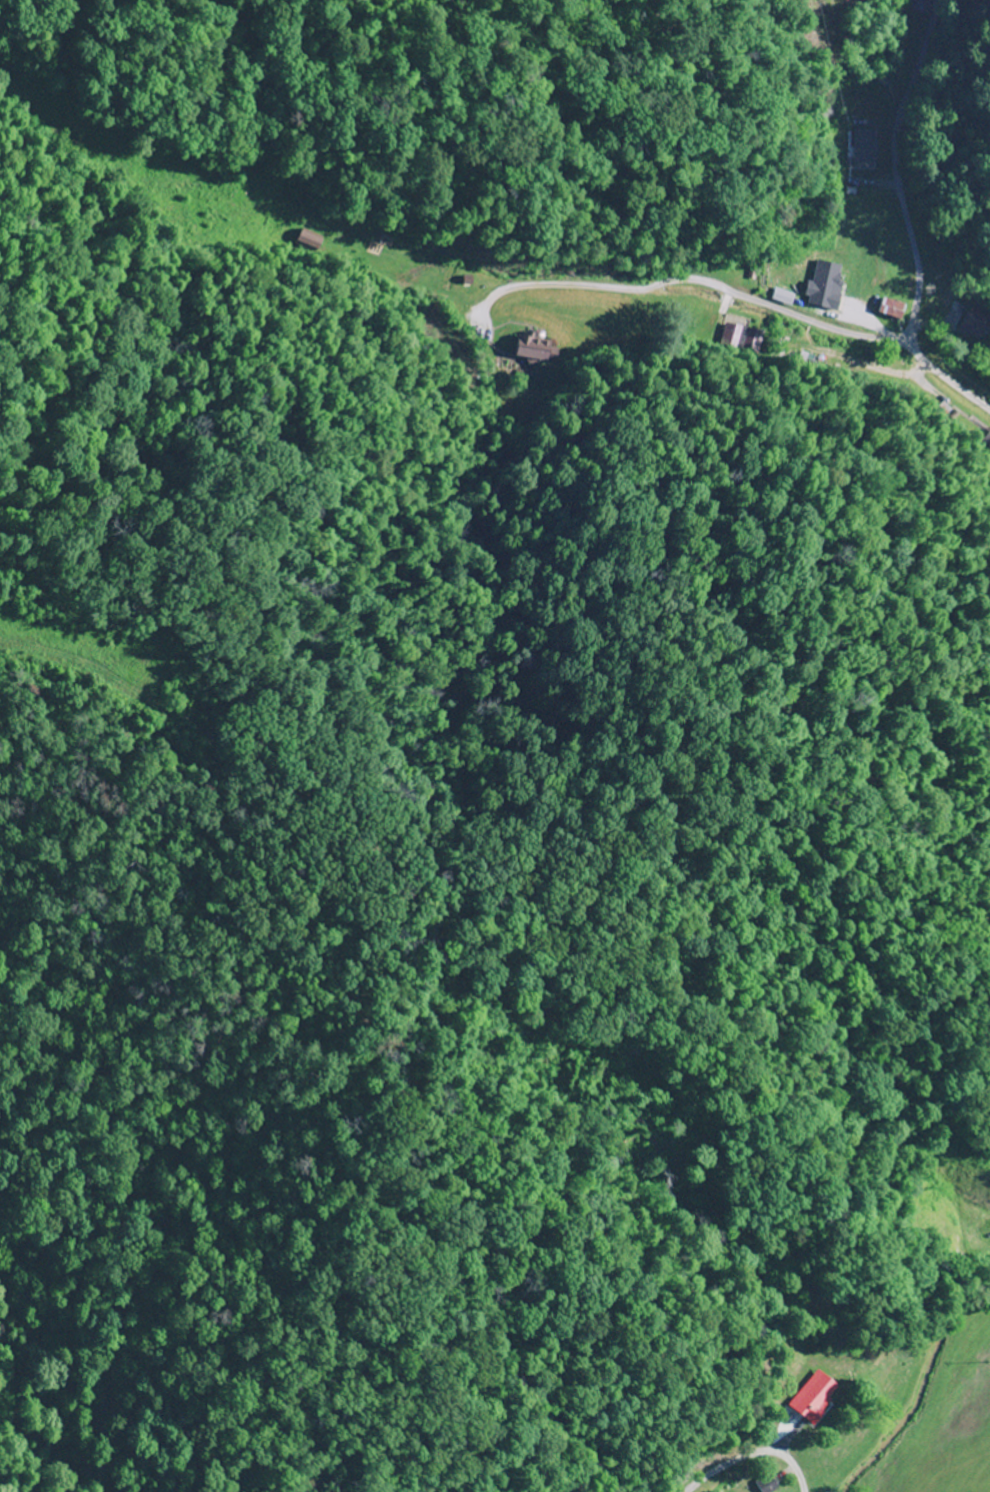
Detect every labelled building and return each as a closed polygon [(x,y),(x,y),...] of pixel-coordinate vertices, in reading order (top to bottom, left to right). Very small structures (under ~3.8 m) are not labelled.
[(877,142),(876,114),(857,114),(857,130),(850,130),(850,142),(877,142)] [(898,321),(903,306),(881,299),(876,313),(898,321)] [(977,341),(989,319),(968,307),(956,330),(977,341)] [(812,1423),(843,1391),(825,1373),(793,1404),(812,1423)] [(764,1491),(774,1491),(780,1488),(771,1474),(758,1483),(764,1491)]
